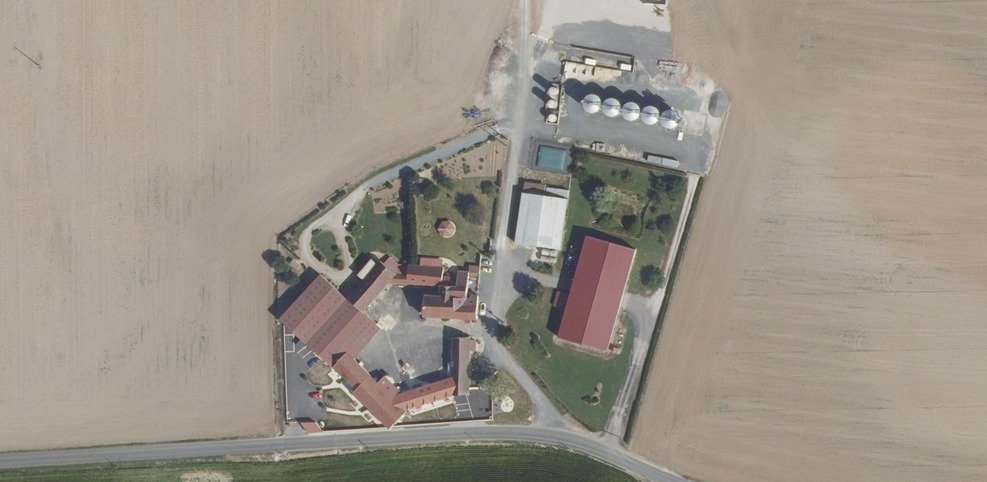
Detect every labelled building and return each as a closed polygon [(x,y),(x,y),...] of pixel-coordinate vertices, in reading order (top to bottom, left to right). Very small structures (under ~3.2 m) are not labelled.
[(557,96),(559,96),(560,96),(562,95),(564,92),(564,90),(563,88),(561,85),(556,85),(554,88),(554,90),(555,94),(557,96)] [(607,108),(607,106),(608,104),(607,102),(606,99),(605,98),(603,96),(601,95),(598,95),(596,95),(594,96),(592,98),(590,99),(589,102),(589,104),(589,106),(590,108),(591,110),(593,112),(595,113),(597,114),(599,114),(602,113),(604,112),(606,110),(607,108)] [(556,109),(558,109),(560,109),(563,108),(563,106),(563,102),(563,100),(561,99),(557,98),(555,99),(554,101),(553,103),(553,105),(554,107),(556,109)] [(626,112),(627,110),(627,108),(626,105),(625,103),(624,101),(622,100),(620,99),(617,99),(615,99),(613,100),(611,101),(609,103),(608,105),(608,108),(608,110),(609,112),(610,114),(612,116),(614,117),(616,117),(618,117),(621,117),(623,116),(625,114),(626,112)] [(646,115),(646,114),(646,112),(645,109),(644,107),(643,105),(641,104),(639,103),(637,103),(634,103),(632,104),(630,105),(629,107),(628,109),(627,112),(627,114),(628,116),(629,118),(631,120),(633,121),(635,122),(638,121),(640,121),(642,120),(644,118),(645,116),(646,115)] [(665,120),(666,117),(666,115),(665,112),(664,110),(663,108),(661,107),(658,106),(656,106),(653,106),(651,107),(649,108),(647,110),(646,112),(646,114),(646,115),(646,117),(647,120),(648,122),(650,124),(652,125),(655,125),(657,125),(659,125),(662,124),(663,122),(665,120)] [(683,124),(684,122),(684,120),(683,117),(682,115),(681,114),(679,112),(677,111),(675,111),(672,111),(670,112),(668,114),(666,117),(666,122),(666,124),(667,126),(669,128),(671,129),(673,129),(676,129),(678,129),(680,128),(682,126),(683,124)] [(666,159),(665,165),(680,168),(681,162),(666,159)] [(529,183),(528,192),(543,195),(545,185),(529,183)] [(571,199),(572,191),(550,188),(549,195),(571,199)] [(563,252),(571,199),(549,195),(543,195),(528,192),(527,192),(519,246),(563,252)] [(455,234),(453,219),(439,222),(442,237),(455,234)] [(385,225),(385,236),(393,236),(394,225),(385,225)] [(638,254),(589,240),(586,255),(588,255),(585,266),(563,343),(610,356),(638,254)] [(294,258),(289,263),(297,270),(301,265),(294,258)] [(389,284),(400,272),(383,259),(351,294),(365,308),(366,306),(389,284)] [(351,294),(316,264),(309,272),(327,287),(333,281),(339,287),(350,296),(351,294)] [(470,272),(480,272),(481,264),(470,264),(470,272)] [(471,298),(472,274),(463,274),(463,277),(447,276),(447,269),(410,265),(410,274),(403,274),(400,272),(389,284),(444,287),(444,296),(430,294),(428,315),(469,318),(476,319),(481,319),(483,295),(475,295),(475,298),(471,298)] [(563,343),(585,266),(583,265),(573,299),(569,313),(561,342),(563,343)] [(299,329),(339,287),(333,281),(327,287),(309,272),(275,307),(299,329)] [(323,352),(363,310),(350,296),(339,287),(299,329),(323,352)] [(569,313),(573,299),(561,295),(557,310),(569,313)] [(361,343),(382,321),(366,306),(365,308),(363,310),(323,352),(338,367),(361,343)] [(473,390),(475,338),(457,338),(455,378),(399,395),(382,378),(385,374),(372,361),(375,357),(361,343),(338,367),(358,386),(356,388),(392,424),(394,423),(412,405),(457,390),(473,390)]
